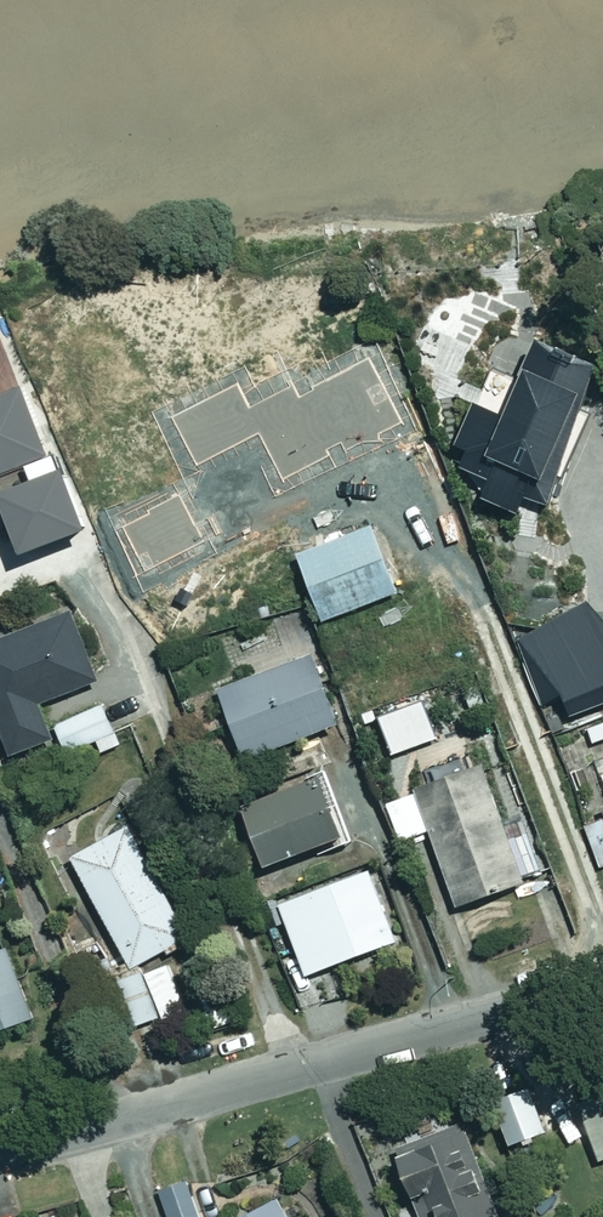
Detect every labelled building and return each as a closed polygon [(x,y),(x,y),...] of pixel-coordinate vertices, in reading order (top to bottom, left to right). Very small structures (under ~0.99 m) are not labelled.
[(470,474),(502,487),(494,505),(529,521),(539,504),(562,512),(602,393),(602,370),(548,346),(529,390),(539,394),(523,426),(486,410),(465,451),(473,455),(466,467),(472,468),(470,474)] [(0,399),(0,480),(54,459),(28,391),(1,402),(0,399)] [(100,537),(76,479),(10,505),(33,563),(100,537)] [(303,556),(337,544),(317,487),(283,499),(303,556)] [(327,624),(405,596),(381,528),(337,544),(303,556),(327,624)] [(578,721),(602,712),(602,615),(593,604),(524,643),(549,708),(571,700),(578,721)] [(75,614),(0,646),(0,719),(18,761),(62,742),(47,708),(105,683),(75,614)] [(345,729),(318,657),(225,692),(253,764),(345,729)] [(386,722),(399,758),(443,742),(430,706),(386,722)] [(124,748),(106,708),(60,728),(77,768),(124,748)] [(533,887),(488,770),(391,807),(405,845),(433,835),(463,914),(533,887)] [(354,843),(330,783),(254,813),(278,873),(354,843)] [(197,941),(137,829),(77,861),(138,973),(197,941)] [(402,947),(376,875),(285,907),(311,979),(402,947)] [(40,1025),(12,951),(0,956),(0,1039),(40,1025)] [(165,1024),(147,975),(124,984),(141,1032),(165,1024)] [(525,1079),(488,1093),(505,1138),(542,1124),(525,1079)] [(596,1156),(602,1153),(602,1090),(575,1100),(596,1156)] [(459,1118),(390,1144),(418,1216),(498,1216),(487,1190),(497,1186),(491,1171),(481,1175),(459,1118)] [(184,1178),(156,1188),(167,1216),(198,1216),(184,1178)] [(275,1193),(230,1216),(287,1216),(275,1193)]
